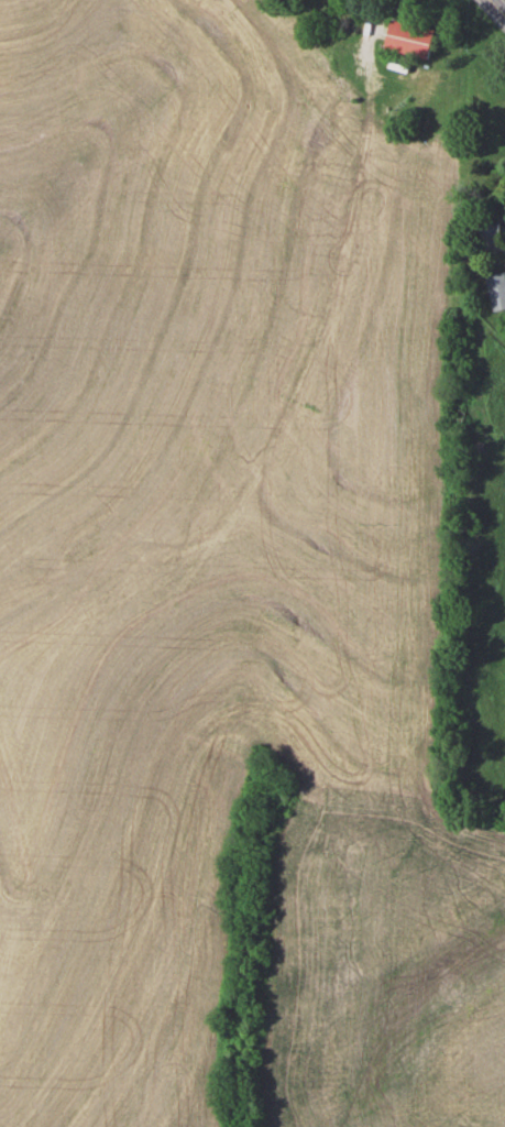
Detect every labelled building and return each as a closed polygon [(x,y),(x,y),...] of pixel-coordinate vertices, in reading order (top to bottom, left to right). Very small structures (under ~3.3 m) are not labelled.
[(428,58),(434,28),(391,19),(385,49),(428,58)] [(496,236),(496,225),(483,225),(483,236),(496,236)] [(486,276),(493,312),(504,310),(504,272),(486,276)]
